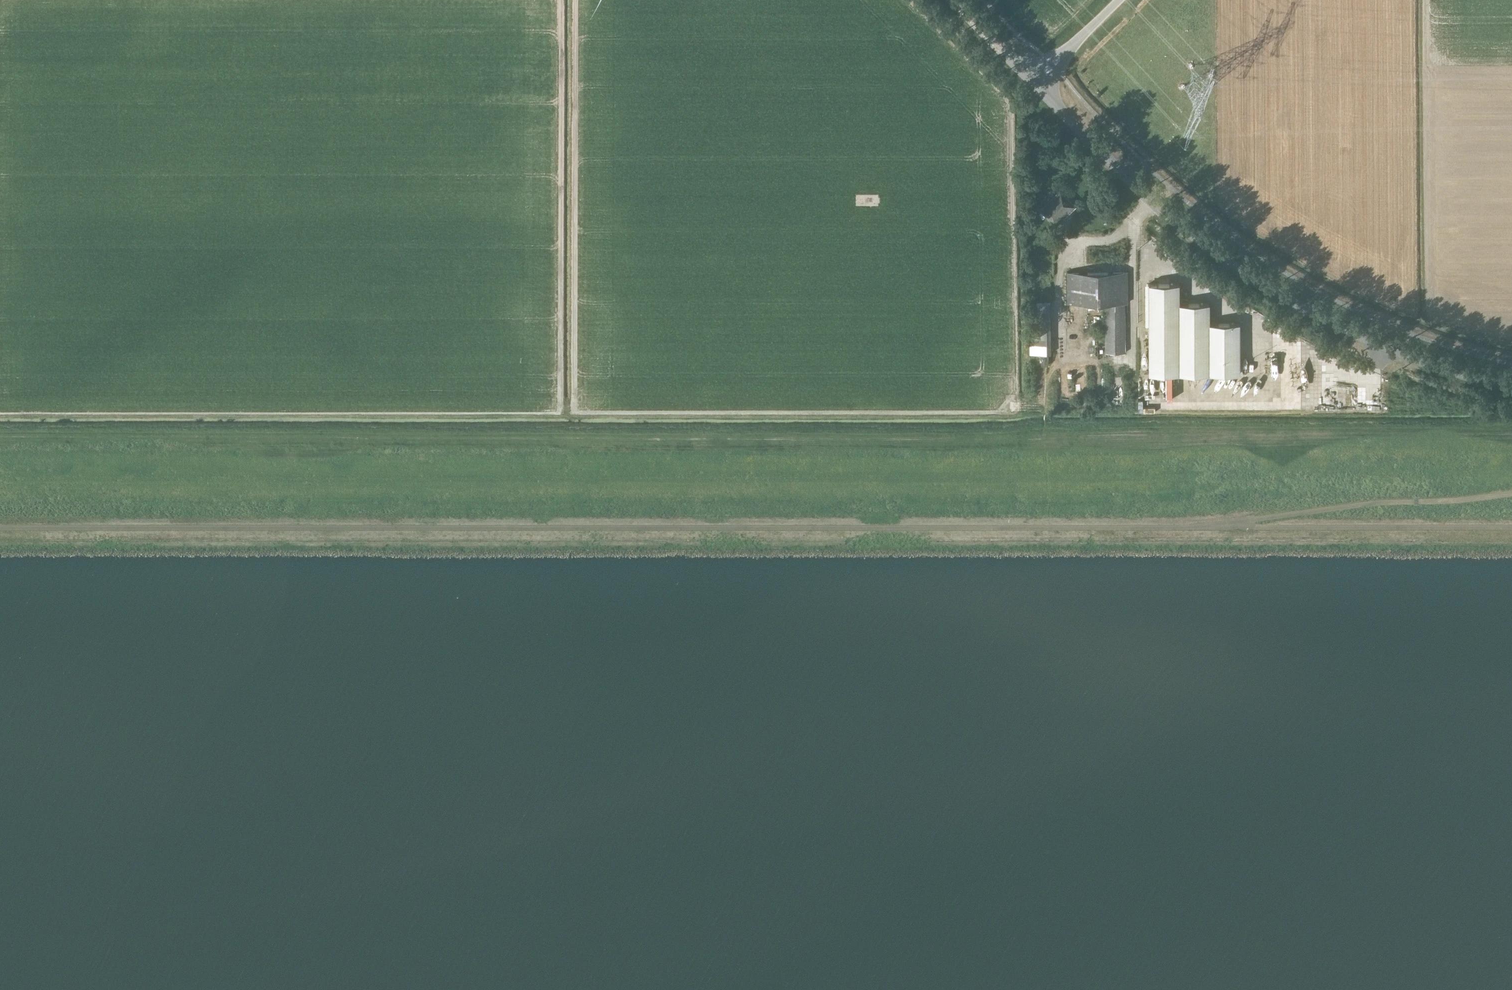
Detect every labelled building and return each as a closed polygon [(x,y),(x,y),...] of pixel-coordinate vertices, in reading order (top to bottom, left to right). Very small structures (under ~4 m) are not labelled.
[(1056,224),(1074,205),(1064,195),(1057,202),(1052,198),(1041,209),(1056,224)] [(1079,219),(1074,223),(1078,228),(1083,224),(1079,219)] [(1044,252),(1056,252),(1055,235),(1044,235),(1044,252)] [(1096,312),(1105,312),(1105,352),(1125,352),(1125,302),(1128,302),(1128,272),(1067,272),(1067,302),(1096,302),(1096,312)] [(1149,283),(1149,374),(1239,374),(1239,323),(1209,323),(1209,303),(1179,303),(1179,283),(1149,283)] [(1050,302),(1029,303),(1030,354),(1050,353),(1050,302)]
